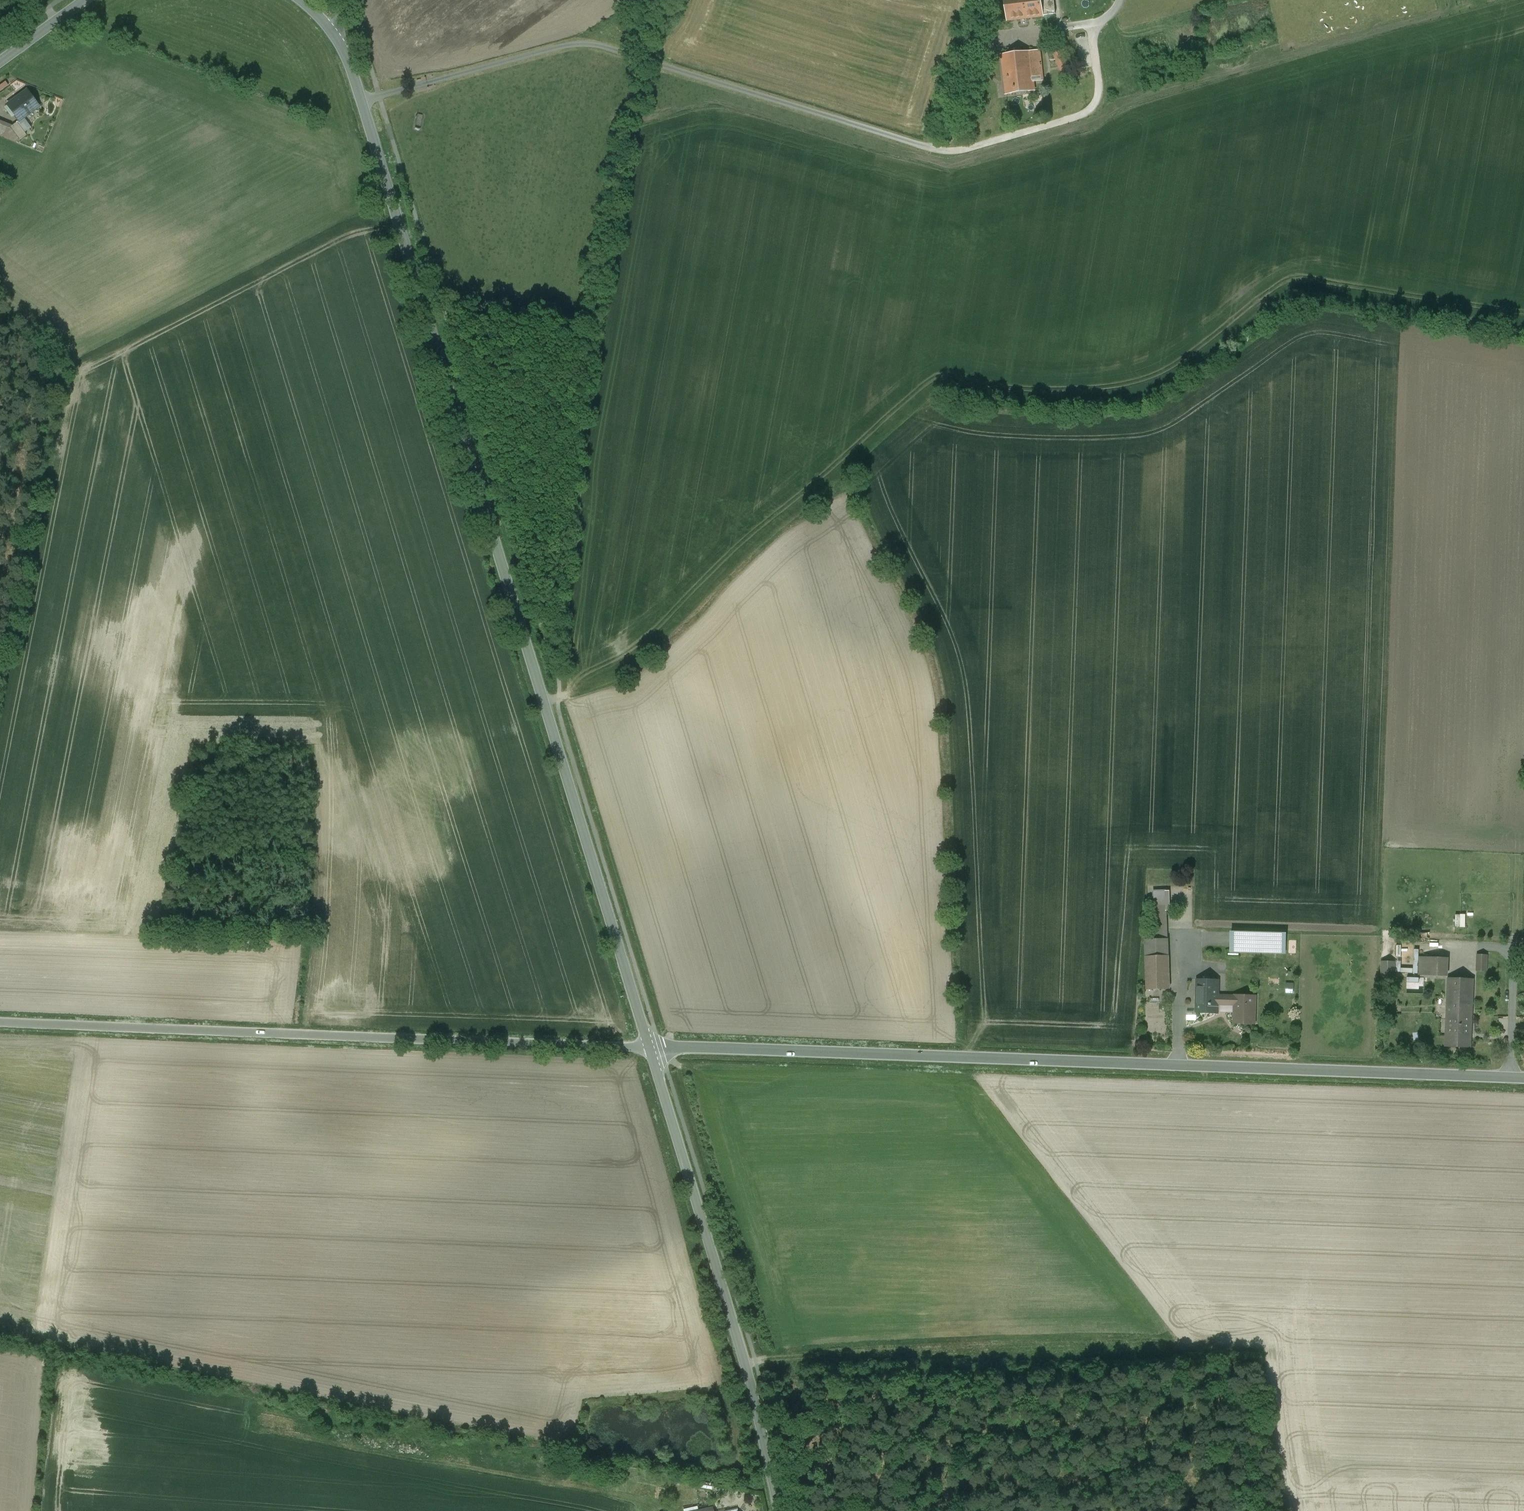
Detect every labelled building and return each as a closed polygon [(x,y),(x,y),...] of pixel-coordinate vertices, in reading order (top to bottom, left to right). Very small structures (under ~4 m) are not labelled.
[(1008,19),(1025,17),(1023,0),(1006,0),(1008,19)] [(1025,17),(1056,13),(1054,0),(1023,0),(1025,17)] [(1065,60),(1059,46),(1052,49),(1063,75),(1072,71),(1067,58),(1065,60)] [(1040,50),(1030,51),(1032,75),(1043,74),(1040,50)] [(1030,51),(1002,54),(1006,94),(1034,90),(1032,75),(1030,51)] [(28,91),(8,105),(19,121),(40,107),(28,91)] [(0,136),(17,143),(27,135),(17,123),(0,136)] [(1166,890),(1154,891),(1156,939),(1145,939),(1147,989),(1170,988),(1166,890)] [(1466,927),(1466,914),(1456,914),(1456,927),(1466,927)] [(1274,939),(1195,936),(1194,949),(1274,952),(1274,939)] [(1489,971),(1489,954),(1477,954),(1477,971),(1489,971)] [(1445,958),(1420,957),(1420,973),(1446,975),(1446,957),(1445,957),(1445,958)] [(1395,968),(1383,968),(1383,975),(1395,976),(1395,968)] [(1473,980),(1449,979),(1446,1045),(1470,1046),(1473,980)] [(1256,996),(1235,995),(1235,996),(1218,995),(1218,981),(1198,980),(1197,1011),(1217,1012),(1218,1004),(1235,1004),(1234,1022),(1255,1023),(1256,996)] [(1294,993),(1295,983),(1287,983),(1286,993),(1294,993)]
